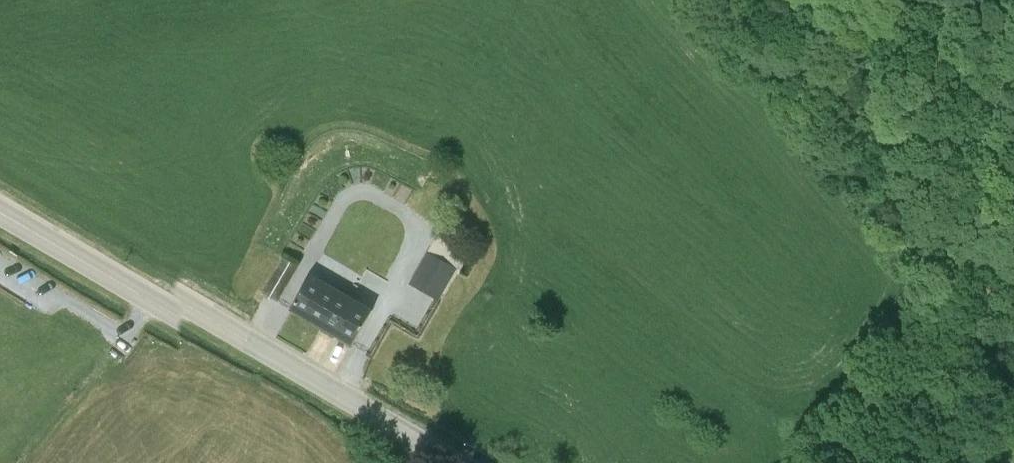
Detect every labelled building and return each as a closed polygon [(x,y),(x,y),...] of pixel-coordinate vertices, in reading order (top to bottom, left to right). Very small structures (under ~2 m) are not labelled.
[(397,282),(425,298),(444,265),(416,249),(397,282)] [(298,274),(278,309),(339,345),(360,309),(298,274)]
